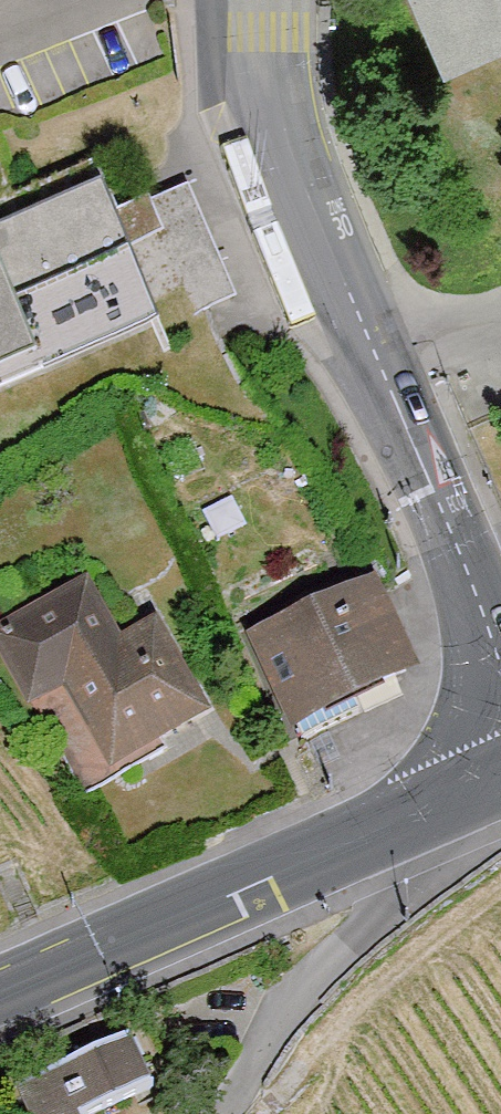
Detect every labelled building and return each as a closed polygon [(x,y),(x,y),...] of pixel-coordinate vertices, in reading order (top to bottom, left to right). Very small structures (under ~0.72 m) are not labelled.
[(433,78),(500,49),(500,0),(399,0),(433,78)] [(27,214),(114,174),(105,154),(18,194),(27,214)] [(35,350),(42,371),(163,321),(156,302),(133,247),(106,183),(0,227),(0,269),(35,350)] [(162,235),(133,247),(156,302),(181,291),(193,319),(237,301),(189,188),(149,204),(162,235)] [(35,350),(0,269),(0,365),(35,350)] [(251,627),(300,739),(358,714),(350,696),(406,671),(365,577),(251,627)] [(0,632),(0,646),(53,742),(90,722),(120,777),(167,751),(158,735),(199,712),(151,627),(118,645),(85,585),(0,632)] [(27,1113),(93,1113),(151,1089),(128,1037),(15,1087),(27,1113)]
